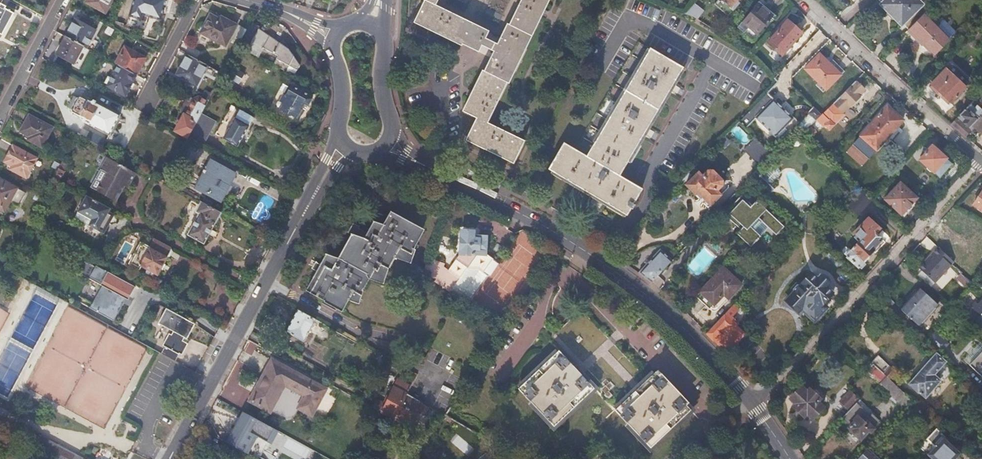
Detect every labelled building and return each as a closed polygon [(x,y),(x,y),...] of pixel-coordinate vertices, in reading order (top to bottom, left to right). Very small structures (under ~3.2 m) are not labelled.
[(111,0),(86,0),(85,1),(105,12),(111,0)] [(156,0),(131,0),(122,14),(141,26),(156,0)] [(464,135),(512,159),(522,138),(486,120),(512,66),(514,67),(525,45),(523,45),(545,0),(420,0),(412,16),(475,49),(479,42),(491,48),(461,108),(473,115),(464,135)] [(885,0),(906,23),(908,21),(913,26),(929,11),(932,8),(927,3),(930,0),(885,0)] [(1,33),(12,11),(4,7),(5,4),(0,2),(0,32),(1,33)] [(698,20),(703,8),(691,2),(685,14),(698,20)] [(756,35),(770,17),(755,4),(740,22),(756,35)] [(929,11),(913,26),(937,52),(959,30),(946,17),(940,23),(929,11)] [(200,31),(224,45),(236,24),(223,17),(221,20),(210,14),(200,31)] [(81,16),(78,21),(91,28),(93,23),(81,16)] [(75,19),(65,36),(82,45),(83,46),(85,47),(95,30),(91,28),(78,21),(75,19)] [(780,54),(801,32),(788,19),(766,41),(780,54)] [(250,21),(239,41),(248,45),(258,26),(259,25),(250,21)] [(725,36),(731,40),(740,28),(733,21),(730,25),(722,34),(725,36)] [(258,26),(248,45),(246,50),(256,55),(261,46),(275,54),(271,62),(284,69),(286,64),(289,65),(295,53),(293,44),(258,26)] [(82,45),(65,36),(56,54),(73,64),(83,46),(82,45)] [(606,202),(625,213),(629,206),(632,208),(635,203),(632,201),(640,188),(617,175),(634,146),(648,122),(662,100),(681,67),(662,55),(636,41),(616,76),(599,104),(588,123),(573,148),(563,142),(556,154),(546,149),(539,161),(548,167),(548,168),(556,172),(585,190),(606,202)] [(124,45),(114,62),(117,64),(135,74),(145,56),(124,45)] [(196,84),(207,63),(198,59),(187,53),(176,73),(196,84)] [(297,63),(295,53),(289,65),(294,67),(297,63)] [(803,68),(824,90),(843,71),(832,60),(828,63),(818,53),(803,68)] [(964,85),(970,79),(954,62),(933,82),(951,102),(966,87),(964,85)] [(124,94),(135,74),(117,64),(110,76),(106,75),(103,81),(107,83),(106,85),(124,94)] [(265,69),(262,76),(269,80),(273,74),(265,69)] [(815,119),(811,123),(817,129),(820,127),(824,130),(839,116),(838,114),(844,108),(845,108),(854,99),(853,99),(863,89),(854,80),(819,115),(815,119)] [(306,103),(312,94),(292,83),(286,95),(283,93),(277,104),(296,115),(304,102),(306,103)] [(201,97),(207,100),(210,94),(205,91),(201,97)] [(738,121),(744,127),(755,116),(775,135),(775,134),(784,126),(792,117),(766,92),(749,109),(738,121)] [(951,124),(965,136),(975,126),(981,132),(981,94),(974,103),(951,124)] [(108,135),(120,114),(94,100),(90,101),(79,95),(76,97),(70,107),(71,111),(82,117),(82,121),(108,135)] [(178,131),(187,136),(190,131),(201,111),(207,100),(201,97),(198,95),(194,97),(192,100),(187,97),(180,109),(181,112),(182,113),(185,115),(178,127),(178,131)] [(107,98),(105,105),(116,109),(119,103),(107,98)] [(785,101),(780,106),(789,113),(794,108),(785,101)] [(237,145),(252,117),(230,105),(214,134),(237,145)] [(859,135),(875,149),(901,119),(885,105),(859,135)] [(807,112),(815,119),(819,115),(811,108),(807,112)] [(190,131),(187,136),(202,144),(216,120),(201,111),(190,131)] [(27,139),(41,147),(52,127),(28,114),(19,131),(28,137),(27,139)] [(784,126),(775,134),(777,136),(786,128),(784,126)] [(89,140),(102,147),(105,141),(79,127),(76,133),(89,140)] [(769,154),(753,137),(742,149),(758,166),(767,156),(769,154)] [(22,175),(33,156),(12,145),(3,160),(10,164),(9,168),(22,175)] [(919,159),(939,177),(952,164),(932,145),(928,150),(924,147),(922,149),(925,153),(919,159)] [(96,189),(107,196),(111,198),(115,191),(119,190),(130,169),(106,156),(95,176),(101,179),(96,189)] [(223,191),(233,174),(209,160),(194,185),(214,197),(220,189),(223,191)] [(53,176),(58,179),(63,171),(57,167),(53,176)] [(722,183),(721,179),(711,169),(706,169),(701,175),(697,171),(684,185),(694,194),(696,192),(709,204),(720,194),(715,189),(722,183)] [(18,205),(25,192),(0,178),(0,208),(4,210),(9,201),(18,205)] [(884,198),(901,213),(916,197),(899,181),(884,198)] [(98,227),(109,206),(104,204),(88,195),(77,190),(73,187),(63,204),(76,211),(74,215),(98,227)] [(88,195),(104,204),(107,196),(96,189),(92,188),(88,195)] [(114,199),(119,190),(115,191),(111,198),(114,199)] [(739,196),(724,213),(737,226),(740,223),(743,226),(741,228),(737,233),(751,245),(756,240),(759,237),(758,237),(760,235),(750,226),(758,217),(768,226),(776,233),(784,225),(756,199),(750,206),(739,196)] [(213,220),(218,210),(199,199),(193,209),(196,211),(185,233),(202,242),(214,221),(213,220)] [(410,250),(419,234),(412,231),(413,229),(388,215),(382,226),(372,220),(362,236),(352,234),(340,256),(323,250),(316,262),(321,266),(306,292),(336,308),(342,296),(356,302),(361,288),(356,285),(363,274),(380,280),(385,267),(382,266),(389,252),(395,254),(393,259),(407,265),(412,252),(410,250)] [(760,235),(768,226),(758,217),(750,226),(760,235)] [(880,228),(869,218),(854,233),(862,240),(851,251),(849,249),(845,255),(847,257),(846,257),(858,269),(860,268),(862,270),(867,265),(865,263),(875,252),(876,253),(886,243),(876,233),(880,228)] [(487,270),(496,257),(485,251),(488,233),(478,231),(478,225),(475,223),(462,221),(458,224),(455,248),(458,248),(454,256),(467,264),(470,259),(487,270)] [(980,222),(973,234),(981,239),(981,238),(981,223),(980,222)] [(158,273),(172,246),(154,236),(149,246),(139,240),(127,263),(139,269),(141,264),(158,273)] [(949,257),(934,243),(925,253),(924,252),(918,259),(919,261),(915,265),(930,279),(949,257)] [(661,248),(639,272),(645,275),(652,281),(672,259),(661,248)] [(697,275),(715,257),(705,248),(687,266),(697,275)] [(971,284),(978,274),(981,269),(981,251),(971,267),(969,266),(963,272),(961,274),(963,276),(971,284)] [(451,289),(459,275),(442,265),(442,261),(428,256),(423,271),(436,275),(434,279),(451,289)] [(958,267),(956,265),(953,269),(960,275),(961,274),(963,272),(958,267)] [(742,283),(723,266),(700,290),(714,303),(724,293),(729,297),(742,283)] [(124,293),(130,281),(103,267),(96,281),(107,287),(98,304),(118,314),(128,295),(124,293)] [(800,307),(813,318),(826,304),(823,301),(832,291),(826,285),(828,283),(818,274),(817,276),(810,271),(800,282),(796,282),(791,287),(791,291),(785,298),(797,310),(800,307)] [(959,281),(967,289),(971,284),(963,276),(959,281)] [(916,326),(935,305),(920,291),(901,312),(916,326)] [(886,296),(879,303),(887,311),(894,304),(886,296)] [(707,332),(718,343),(738,321),(733,315),(740,308),(734,302),(707,332)] [(956,303),(951,310),(955,313),(960,307),(956,303)] [(981,330),(981,305),(977,310),(974,307),(973,308),(971,311),(970,314),(970,317),(972,320),(974,323),(981,330)] [(164,309),(156,324),(172,333),(170,336),(167,334),(160,346),(181,357),(188,344),(182,340),(183,337),(186,339),(193,324),(164,309)] [(284,332),(302,342),(314,319),(302,312),(296,309),(284,332)] [(106,322),(135,338),(139,330),(123,321),(121,323),(110,317),(106,322)] [(939,335),(934,340),(942,349),(947,345),(939,335)] [(554,426),(594,388),(560,351),(519,388),(554,426)] [(874,357),(885,369),(891,374),(897,368),(880,351),(874,357)] [(872,363),(868,367),(878,376),(885,369),(874,357),(870,361),(872,363)] [(942,365),(933,357),(906,385),(920,399),(935,383),(940,384),(947,377),(947,373),(940,367),(942,365)] [(311,413),(325,388),(272,358),(249,399),(282,417),(294,414),(299,407),(311,413)] [(960,378),(961,379),(972,389),(981,379),(981,371),(975,364),(960,378)] [(615,408),(649,446),(691,409),(656,371),(615,408)] [(901,385),(891,374),(884,382),(895,393),(894,396),(899,401),(901,399),(908,406),(915,398),(901,385)] [(398,379),(395,386),(407,392),(409,387),(410,385),(398,379)] [(395,386),(381,411),(395,418),(395,417),(403,399),(407,392),(395,386)] [(806,393),(801,388),(791,398),(797,403),(795,406),(804,415),(807,413),(813,418),(822,408),(816,402),(818,399),(809,391),(806,393)] [(860,396),(853,390),(844,400),(851,407),(856,402),(856,401),(860,396)] [(403,399),(395,417),(407,424),(416,408),(419,410),(418,411),(423,415),(430,405),(416,398),(407,392),(403,399)] [(915,398),(908,406),(917,414),(924,408),(918,402),(915,398)] [(851,410),(845,417),(851,423),(849,426),(848,428),(848,429),(850,431),(852,432),(855,432),(861,437),(867,431),(868,430),(871,431),(875,427),(872,424),(878,418),(872,412),(869,415),(863,409),(856,402),(851,407),(850,409),(851,410)] [(437,411),(430,408),(428,412),(434,416),(437,411)] [(37,433),(32,443),(38,446),(54,455),(61,458),(86,458),(37,433)] [(934,458),(955,458),(961,453),(944,437),(928,453),(934,458)] [(234,446),(221,439),(218,446),(231,453),(234,446)] [(858,458),(881,458),(868,447),(861,455),(857,458),(858,458)]
